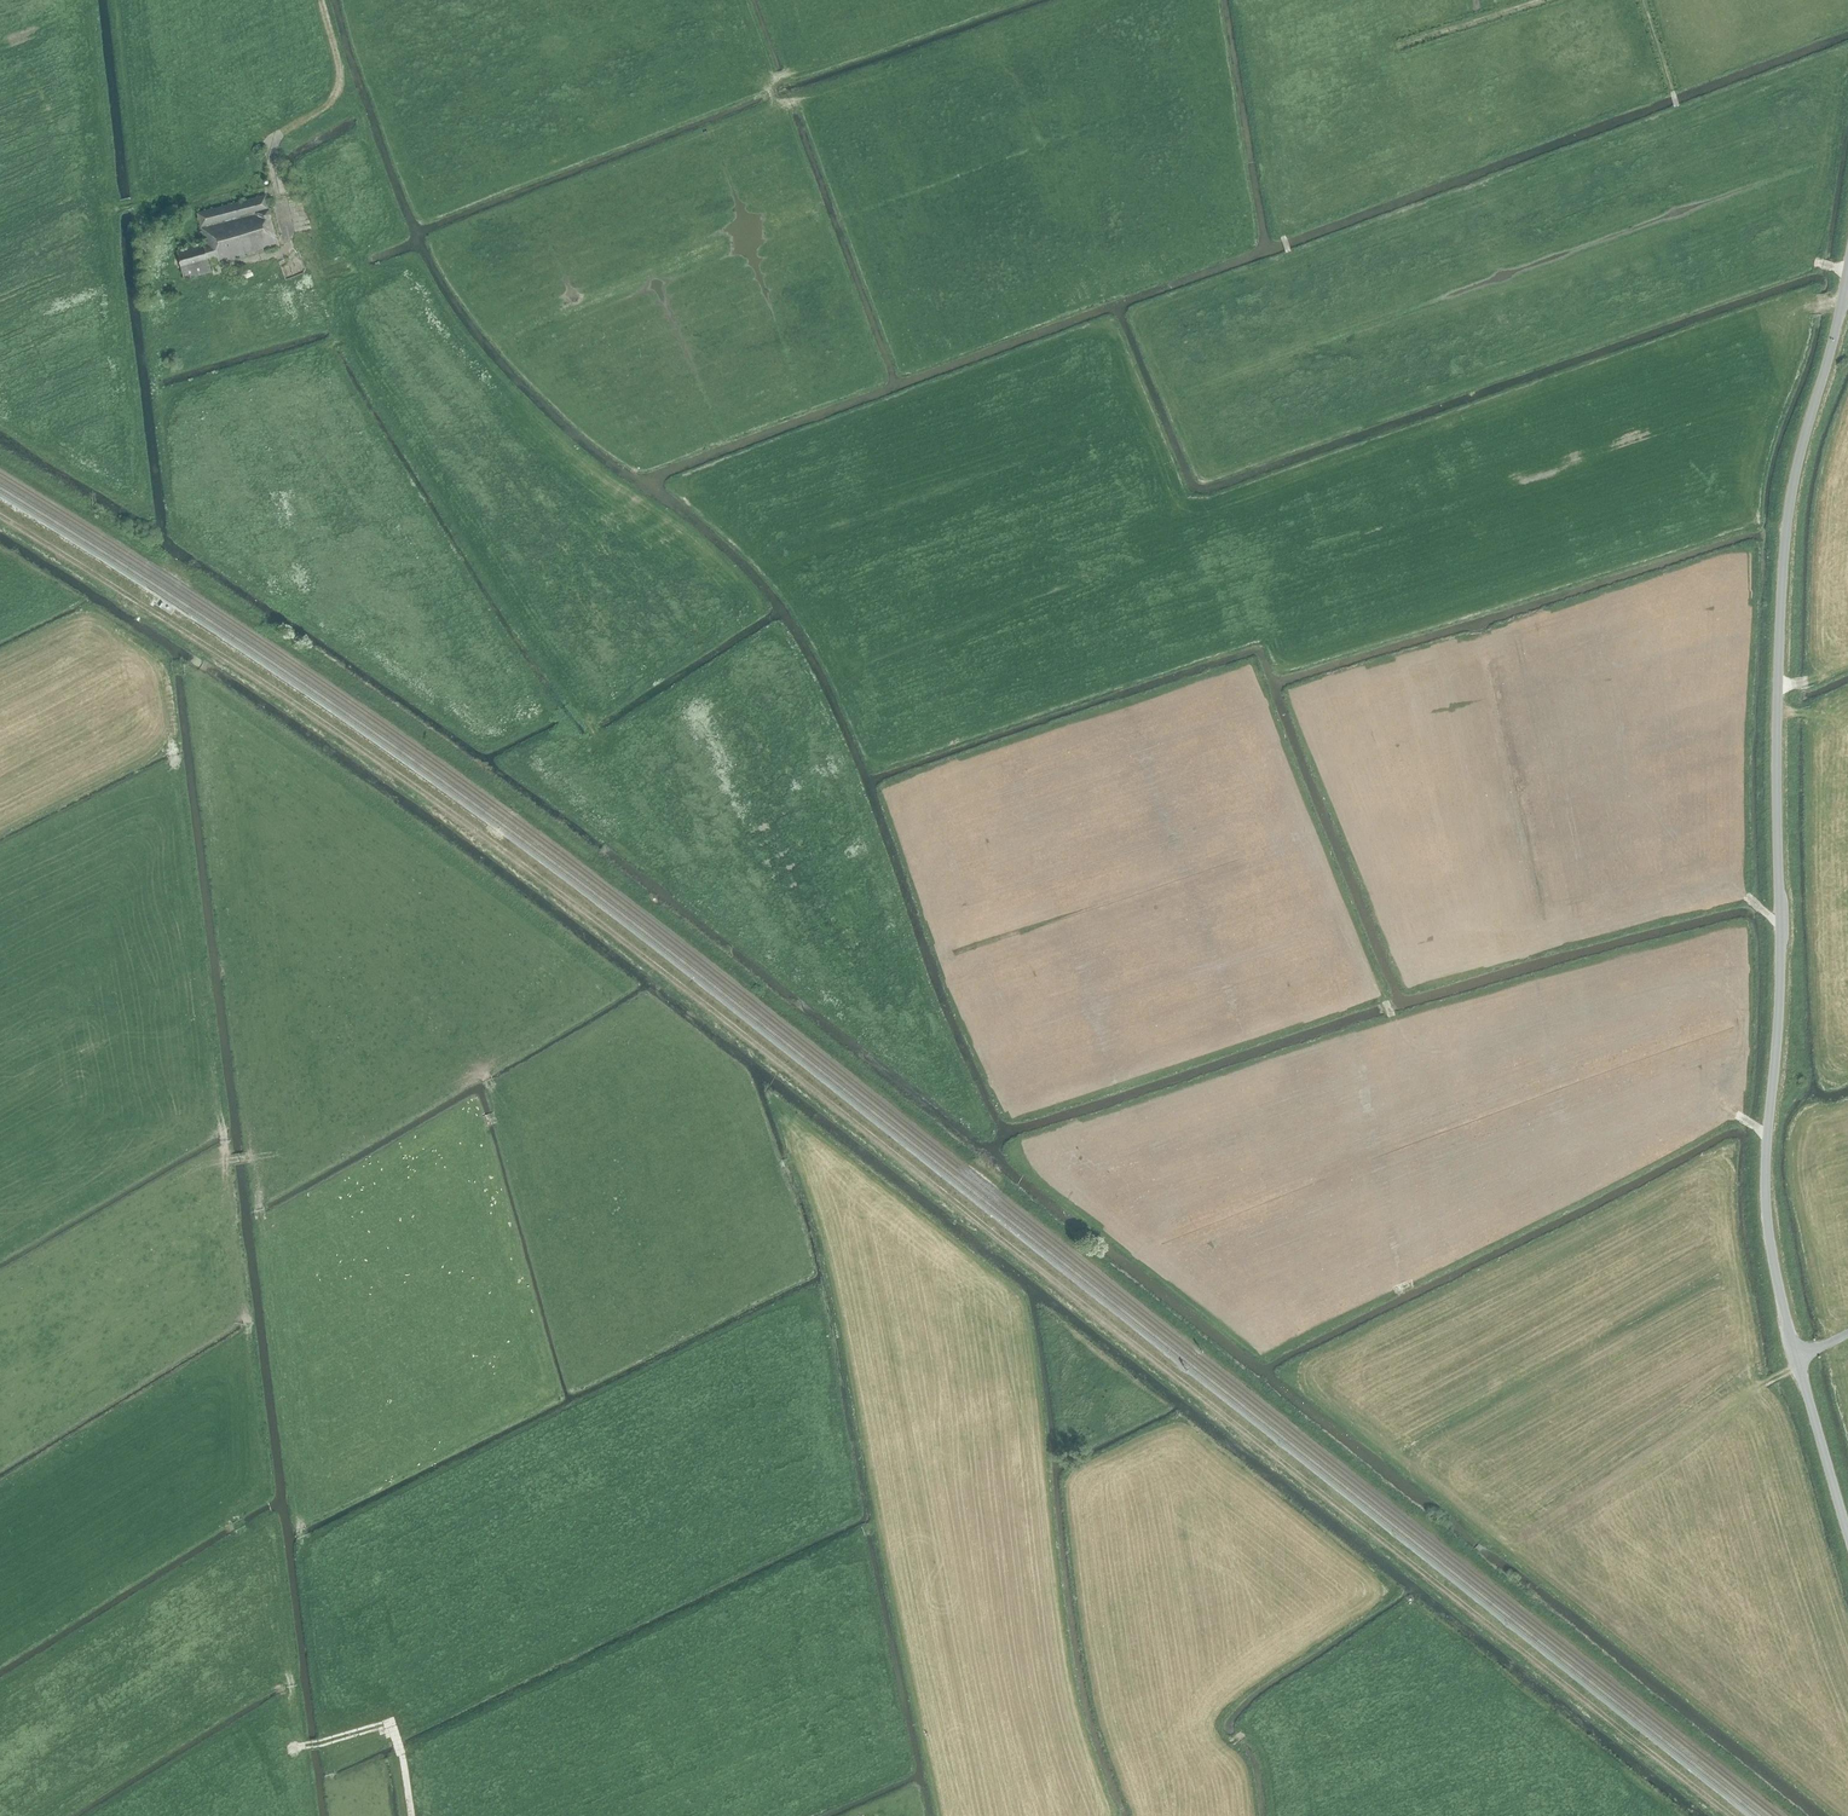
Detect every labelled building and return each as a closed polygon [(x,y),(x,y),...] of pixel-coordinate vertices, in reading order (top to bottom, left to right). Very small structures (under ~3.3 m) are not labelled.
[(203,225),(226,220),(229,234),(257,228),(255,216),(256,216),(254,210),(269,206),(267,194),(200,209),(203,225)] [(179,261),(183,278),(210,271),(203,242),(176,248),(179,261)]
